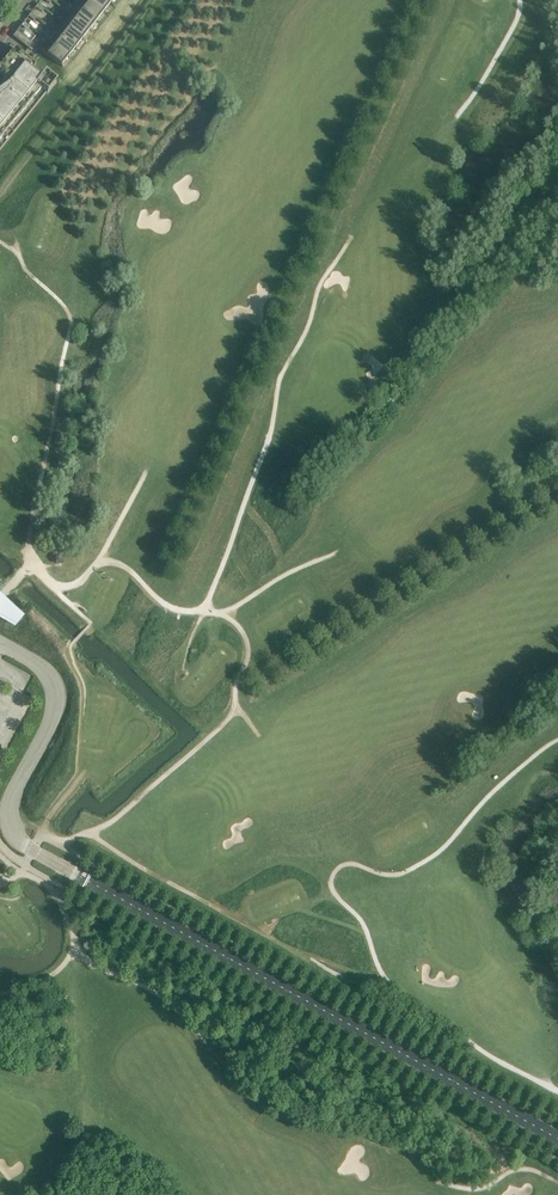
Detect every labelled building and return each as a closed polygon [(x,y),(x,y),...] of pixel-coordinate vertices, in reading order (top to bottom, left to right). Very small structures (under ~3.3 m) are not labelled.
[(106,13),(89,0),(81,0),(77,5),(98,22),(99,21),(97,20),(103,12),(105,13),(106,13)] [(106,13),(106,12),(104,11),(110,3),(112,4),(113,4),(108,0),(89,0),(106,13)] [(38,3),(36,7),(42,12),(44,9),(38,3)] [(77,5),(70,14),(91,31),(92,30),(90,29),(96,21),(98,22),(77,5)] [(31,13),(28,16),(34,21),(37,17),(31,13)] [(91,31),(70,14),(63,23),(84,40),(85,39),(83,38),(89,30),(91,31)] [(77,49),(77,48),(76,47),(82,39),(84,40),(63,23),(56,32),(77,49)] [(33,42),(33,43),(17,30),(12,36),(29,49),(33,43),(33,42)] [(77,49),(56,32),(48,41),(70,58),(70,57),(68,56),(75,48),(77,49)] [(41,49),(40,50),(62,67),(63,66),(61,65),(68,57),(70,58),(48,41),(41,50),(41,49)] [(45,95),(47,96),(58,82),(44,71),(43,73),(14,49),(0,66),(0,73),(7,78),(2,84),(3,84),(7,79),(12,82),(3,89),(0,87),(0,151),(45,95)] [(15,624),(22,616),(1,598),(0,597),(0,616),(15,624)]
